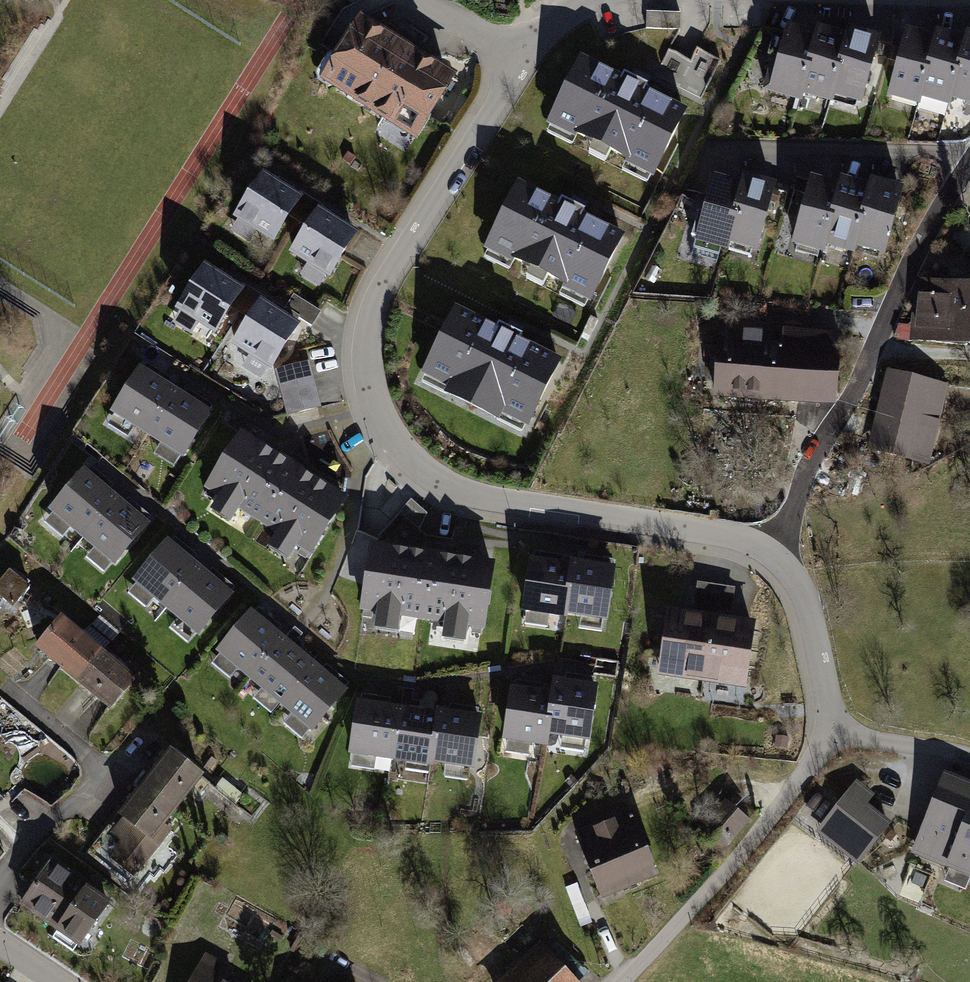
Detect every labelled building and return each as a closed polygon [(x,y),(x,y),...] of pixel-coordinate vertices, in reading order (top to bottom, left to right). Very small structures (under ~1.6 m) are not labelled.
[(465,75),(363,18),(324,86),(426,144),(465,75)] [(804,96),(822,39),(794,29),(772,96),(801,105),(804,96)] [(834,97),(853,39),(825,30),(822,39),(804,96),(832,105),(834,97)] [(863,106),(884,41),(855,32),(853,39),(834,97),(863,106)] [(969,47),(969,43),(942,34),(939,43),(922,100),(951,109),(953,101),(969,47)] [(922,100),(939,43),(912,35),(893,100),(920,108),(922,100)] [(953,101),(969,107),(969,47),(953,101)] [(639,85),(579,56),(546,123),(653,176),(687,109),(639,85)] [(308,199),(268,174),(236,223),(277,248),(308,199)] [(732,244),(750,187),(720,177),(699,243),(729,253),(732,244)] [(826,246),(844,187),(818,179),(797,245),(824,253),(826,246)] [(760,253),(781,189),(752,180),(750,187),(732,244),(760,253)] [(859,247),(877,190),(847,180),(844,187),(826,246),(856,255),(859,247)] [(575,209),(518,181),(484,249),(591,301),(625,234),(575,209)] [(889,257),(909,192),(879,183),(877,190),(859,247),(889,257)] [(366,233),(323,207),(291,257),(333,284),(366,233)] [(249,291),(208,266),(179,312),(220,338),(249,291)] [(969,323),(969,311),(936,308),(938,283),(918,281),(911,344),(967,350),(969,323)] [(938,283),(936,308),(969,311),(969,286),(938,283)] [(296,292),(286,306),(310,323),(320,309),(296,292)] [(303,327),(265,303),(234,350),(273,375),(303,327)] [(513,335),(452,307),(420,373),(529,425),(561,358),(513,335)] [(747,342),(722,340),(719,402),(839,408),(842,337),(748,332),(747,342)] [(179,392),(141,368),(111,414),(148,438),(179,392)] [(951,386),(888,371),(868,454),(931,469),(951,386)] [(216,416),(179,392),(148,438),(186,462),(216,416)] [(348,499),(245,432),(209,488),(222,496),(211,513),(236,529),(245,514),(278,535),(267,551),(290,566),(300,550),(311,556),(348,499)] [(122,498),(89,470),(52,514),(86,542),(122,498)] [(155,526),(122,498),(86,542),(119,569),(155,526)] [(497,558),(376,542),(366,612),(382,614),(380,630),(403,634),(405,620),(448,625),(446,642),(469,645),(471,626),(488,629),(497,558)] [(172,612),(206,571),(173,543),(138,584),(172,612)] [(569,619),(577,562),(534,556),(526,613),(569,619)] [(612,624),(620,567),(577,562),(569,619),(612,624)] [(0,580),(0,594),(15,604),(30,582),(9,567),(0,580)] [(205,640),(240,599),(206,571),(172,612),(205,640)] [(706,684),(722,587),(700,584),(696,613),(672,609),(662,677),(706,684)] [(751,691),(762,623),(733,618),(737,590),(722,587),(706,684),(751,691)] [(287,637),(256,612),(221,654),(253,680),(287,637)] [(68,616),(40,649),(78,681),(106,648),(68,616)] [(319,663),(287,637),(253,680),(285,705),(319,663)] [(106,648),(78,681),(116,713),(144,680),(106,648)] [(351,688),(319,663),(285,705),(317,731),(351,688)] [(557,693),(550,737),(595,744),(605,686),(559,679),(557,693)] [(550,737),(557,693),(515,687),(506,743),(548,749),(550,737)] [(363,699),(355,755),(397,761),(405,705),(363,699)] [(405,705),(397,761),(438,767),(446,711),(405,705)] [(446,711),(438,767),(479,773),(487,717),(446,711)] [(177,751),(150,785),(182,810),(209,776),(177,751)] [(950,776),(917,860),(969,881),(969,784),(950,776)] [(878,799),(858,784),(818,839),(863,871),(895,827),(871,809),(878,799)] [(182,810),(150,785),(126,816),(132,820),(119,836),(126,841),(116,853),(144,875),(177,833),(169,827),(182,810)] [(751,822),(723,799),(699,828),(727,851),(751,822)] [(636,812),(578,833),(604,904),(662,883),(636,812)] [(57,862),(24,911),(64,938),(97,889),(57,862)] [(542,944),(501,981),(577,981),(542,944)] [(208,959),(196,981),(231,981),(235,974),(208,959)]
